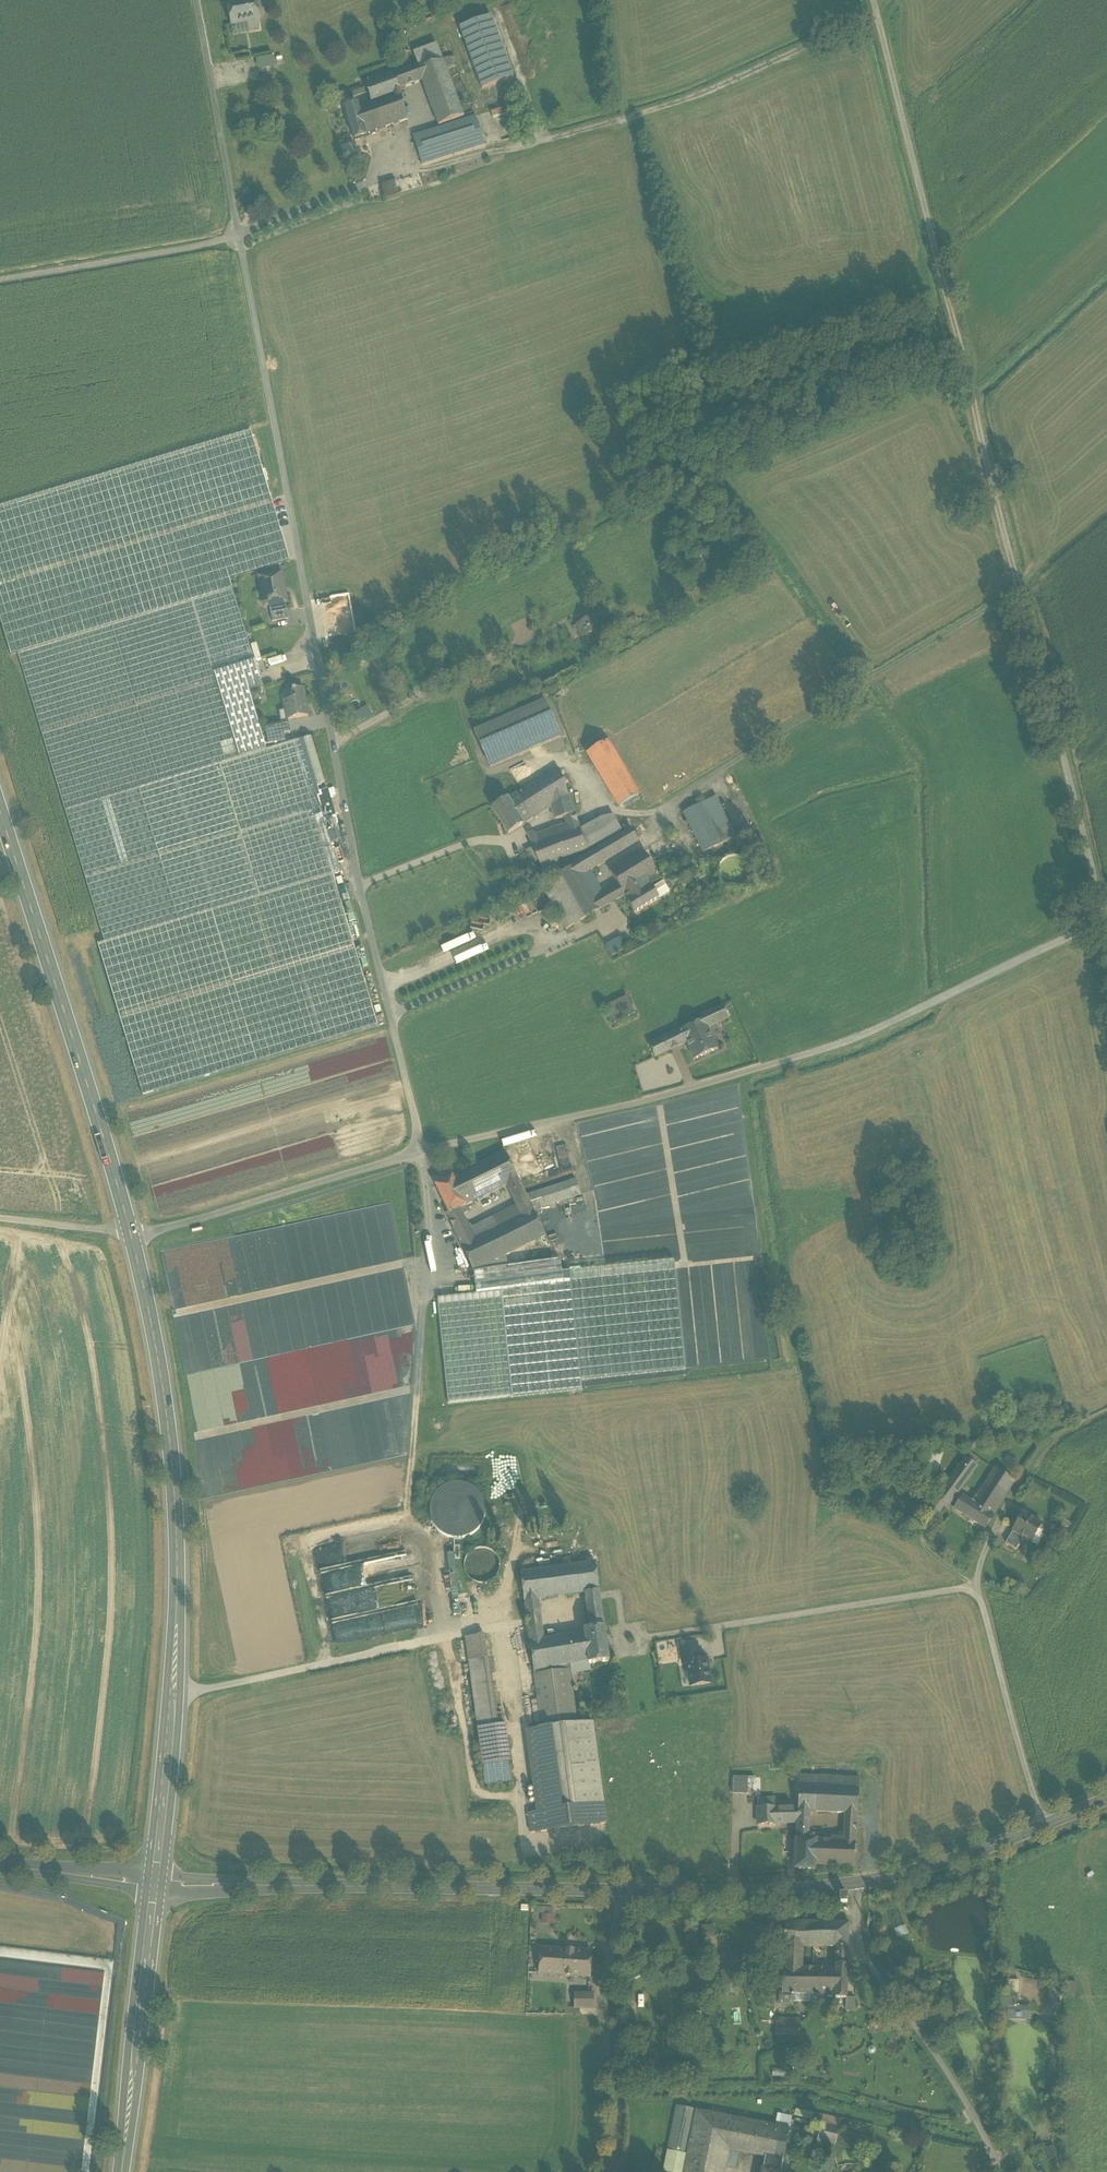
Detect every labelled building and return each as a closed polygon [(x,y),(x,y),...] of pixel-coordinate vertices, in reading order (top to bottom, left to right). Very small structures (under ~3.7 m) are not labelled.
[(239,1),(239,3),(228,5),(231,26),(249,23),(249,20),(258,18),(255,0),(243,0),(239,1)] [(490,17),(459,28),(482,90),(513,78),(490,17)] [(419,70),(443,62),(437,46),(413,55),(417,66),(419,70)] [(474,113),(454,57),(443,61),(464,117),(474,113)] [(255,61),(257,73),(270,71),(268,59),(255,61)] [(436,119),(439,126),(464,117),(443,61),(443,62),(419,70),(422,81),(436,119)] [(417,66),(365,86),(371,103),(399,90),(422,81),(419,70),(417,66)] [(361,86),(349,91),(351,97),(364,93),(361,86)] [(399,90),(371,103),(358,108),(366,134),(371,133),(372,136),(376,135),(375,131),(407,120),(399,90)] [(358,108),(357,105),(345,108),(354,141),(366,137),(366,134),(358,108)] [(277,108),(260,112),(263,124),(279,121),(277,108)] [(502,108),(489,112),(491,117),(503,114),(502,108)] [(475,118),(413,138),(422,167),(485,146),(475,118)] [(396,181),(381,185),(385,198),(398,194),(395,182),(396,181)] [(0,508),(0,620),(11,656),(232,590),(229,580),(290,562),(251,433),(0,508)] [(281,574),(259,578),(259,579),(262,578),(264,587),(260,587),(263,599),(266,598),(267,606),(264,607),(264,608),(269,607),(285,604),(287,603),(281,574)] [(232,590),(18,654),(65,811),(220,764),(266,750),(241,666),(254,662),(232,590)] [(285,604),(269,607),(272,623),(288,620),(285,604)] [(594,618),(577,626),(586,647),(594,643),(590,633),(599,629),(594,618)] [(631,621),(625,624),(630,632),(643,625),(640,620),(633,624),(631,621)] [(521,648),(510,655),(517,666),(524,661),(521,656),(525,654),(521,648)] [(292,693),(287,694),(288,701),(284,702),(288,724),(289,724),(288,720),(308,717),(303,689),(295,691),(295,690),(292,691),(292,693)] [(544,701),(474,731),(490,767),(560,737),(544,701)] [(356,721),(370,716),(367,706),(353,711),(356,721)] [(288,724),(273,727),(274,736),(290,733),(289,724),(288,724)] [(325,784),(311,737),(300,740),(314,787),(325,784)] [(266,750),(220,764),(259,896),(332,874),(340,872),(314,787),(300,740),(266,750)] [(638,796),(606,742),(587,754),(619,807),(638,796)] [(220,764),(65,811),(104,943),(259,897),(259,896),(220,764)] [(559,769),(541,780),(555,805),(569,798),(559,769)] [(541,780),(517,795),(532,819),(551,807),(555,805),(541,780)] [(532,819),(517,795),(508,800),(523,824),(532,819)] [(563,818),(564,818),(574,814),(569,798),(555,805),(551,807),(555,819),(563,818)] [(702,805),(721,844),(734,838),(715,798),(702,805)] [(523,824),(508,800),(494,809),(508,833),(523,824)] [(702,805),(684,813),(703,853),(721,844),(702,805)] [(579,827),(584,843),(616,825),(609,811),(579,827)] [(566,825),(577,821),(574,814),(564,818),(563,818),(566,825)] [(535,836),(539,844),(579,827),(577,821),(566,825),(535,836)] [(584,843),(587,850),(620,832),(616,825),(584,843)] [(579,827),(539,844),(533,846),(534,848),(539,862),(541,867),(558,861),(587,850),(584,843),(579,827)] [(576,865),(582,876),(591,870),(638,842),(630,829),(574,863),(576,866),(576,865)] [(535,836),(534,833),(527,835),(533,846),(539,844),(535,836)] [(534,848),(526,851),(531,865),(539,862),(534,848)] [(617,883),(624,895),(647,881),(657,874),(644,852),(610,872),(617,883)] [(749,879),(750,873),(749,867),(745,862),(740,858),(734,857),(727,859),(722,862),(719,867),(718,874),(719,880),(722,885),(728,888),(734,890),(740,888),(745,885),(749,879)] [(558,861),(541,867),(543,873),(560,867),(558,861)] [(581,921),(601,910),(596,900),(582,876),(576,865),(576,866),(556,877),(581,921)] [(609,905),(625,896),(624,895),(617,883),(603,891),(591,870),(582,876),(596,900),(603,896),(609,905)] [(259,896),(259,897),(104,943),(98,945),(143,1096),(377,1026),(332,874),(259,896)] [(647,881),(652,889),(662,882),(657,874),(647,881)] [(581,921),(556,877),(541,885),(566,929),(581,921)] [(647,881),(624,895),(625,896),(629,903),(652,889),(647,881)] [(629,903),(628,903),(634,914),(658,899),(652,889),(629,903)] [(603,896),(596,900),(601,910),(609,905),(603,896)] [(619,938),(606,945),(612,956),(625,949),(619,938)] [(626,997),(606,1006),(614,1024),(635,1015),(626,997)] [(701,1016),(703,1020),(708,1029),(729,1019),(723,1006),(701,1016)] [(703,1020),(680,1031),(686,1044),(710,1033),(708,1029),(703,1020)] [(655,1058),(686,1044),(680,1031),(649,1046),(655,1058)] [(710,1033),(686,1044),(694,1061),(718,1050),(710,1033)] [(505,1152),(436,1186),(449,1213),(449,1214),(458,1209),(461,1215),(468,1211),(465,1206),(507,1186),(518,1180),(505,1152)] [(526,1197),(518,1180),(507,1186),(517,1206),(522,1217),(533,1212),(532,1210),(526,1197)] [(575,1180),(526,1197),(532,1210),(580,1194),(575,1180)] [(485,1222),(490,1232),(522,1217),(517,1206),(485,1222)] [(458,1209),(449,1214),(449,1213),(446,1214),(449,1221),(461,1215),(458,1209)] [(545,1237),(533,1212),(522,1217),(490,1232),(461,1246),(464,1253),(471,1266),(473,1271),(545,1237)] [(461,1215),(449,1221),(461,1246),(490,1232),(485,1222),(469,1230),(461,1215)] [(447,1270),(471,1266),(464,1253),(445,1258),(447,1270)] [(431,1273),(447,1270),(445,1258),(431,1261),(431,1273)] [(674,1261),(570,1272),(581,1381),(685,1370),(674,1261)] [(499,1289),(510,1395),(580,1388),(569,1282),(499,1289)] [(438,1296),(449,1402),(510,1395),(499,1289),(438,1296)] [(955,1412),(947,1412),(948,1430),(965,1430),(964,1421),(955,1421),(955,1412)] [(943,1455),(924,1450),(916,1479),(935,1484),(943,1455)] [(965,1459),(957,1470),(943,1490),(954,1498),(976,1467),(965,1459)] [(994,1470),(977,1496),(997,1508),(1014,1482),(994,1470)] [(430,1509),(430,1517),(432,1524),(437,1531),(443,1536),(450,1539),(458,1540),(466,1538),(473,1535),(479,1529),(483,1522),(485,1515),(485,1507),(482,1499),(478,1493),(471,1488),(464,1485),(456,1484),(448,1485),(441,1489),(436,1494),(431,1501),(430,1509)] [(954,1498),(943,1490),(936,1499),(945,1504),(948,1506),(954,1498)] [(975,1495),(967,1506),(960,1502),(955,1510),(970,1519),(968,1523),(972,1525),(974,1522),(985,1528),(997,1508),(977,1496),(975,1495)] [(945,1504),(936,1499),(929,1508),(938,1514),(945,1504)] [(518,1556),(520,1573),(595,1562),(592,1544),(579,1546),(588,1516),(580,1513),(567,1550),(518,1556)] [(1040,1525),(1022,1514),(1012,1531),(1022,1538),(1031,1542),(1040,1525)] [(1022,1538),(1012,1531),(1005,1544),(1015,1550),(1022,1538)] [(499,1573),(500,1566),(498,1559),(494,1553),(489,1549),(482,1548),(475,1549),(469,1553),(465,1559),(464,1566),(465,1573),(469,1579),(475,1583),(482,1584),(489,1582),(495,1578),(499,1573)] [(523,1592),(524,1602),(538,1600),(585,1594),(599,1592),(597,1582),(598,1582),(596,1572),(595,1562),(520,1573),(522,1582),(521,1582),(523,1593),(523,1592)] [(599,1592),(585,1594),(586,1602),(600,1601),(599,1592)] [(538,1600),(524,1602),(525,1609),(539,1606),(538,1600)] [(600,1601),(586,1602),(588,1619),(602,1617),(600,1601)] [(539,1606),(525,1609),(526,1617),(540,1615),(539,1606)] [(540,1615),(526,1617),(527,1625),(541,1623),(540,1615)] [(602,1617),(588,1619),(590,1629),(604,1628),(602,1617)] [(541,1623),(527,1625),(528,1633),(542,1631),(541,1623)] [(584,1633),(568,1635),(573,1664),(588,1662),(589,1664),(609,1661),(604,1628),(590,1629),(584,1630),(584,1633)] [(568,1635),(543,1639),(542,1631),(528,1633),(534,1671),(569,1665),(573,1664),(568,1635)] [(487,1658),(468,1661),(470,1675),(490,1672),(487,1658)] [(706,1660),(687,1663),(691,1687),(710,1684),(706,1660)] [(573,1664),(569,1665),(570,1673),(590,1670),(589,1664),(588,1662),(573,1664)] [(569,1665),(534,1671),(541,1729),(553,1727),(577,1724),(570,1673),(569,1665)] [(490,1672),(470,1675),(477,1728),(496,1726),(490,1672)] [(577,1724),(553,1727),(564,1809),(603,1804),(592,1722),(577,1724)] [(477,1728),(481,1754),(508,1750),(505,1725),(496,1726),(477,1728)] [(564,1809),(553,1727),(541,1729),(528,1731),(538,1812),(527,1813),(530,1834),(606,1824),(603,1804),(564,1809)] [(508,1750),(481,1754),(485,1785),(513,1782),(508,1750)] [(859,1778),(799,1777),(799,1786),(858,1789),(859,1778)] [(748,1778),(733,1778),(732,1794),(747,1795),(748,1778)] [(858,1789),(799,1786),(798,1808),(797,1812),(809,1812),(845,1814),(857,1814),(858,1789)] [(758,1809),(775,1809),(775,1797),(758,1798),(758,1809)] [(798,1808),(775,1809),(775,1824),(797,1824),(797,1812),(798,1808)] [(775,1809),(758,1809),(758,1825),(775,1824),(775,1809)] [(797,1812),(797,1824),(809,1823),(809,1812),(797,1812)] [(857,1814),(845,1814),(844,1822),(856,1823),(857,1814)] [(856,1823),(844,1822),(843,1834),(843,1842),(855,1843),(856,1823)] [(808,1831),(796,1830),(796,1840),(808,1840),(808,1831)] [(855,1846),(855,1843),(843,1842),(843,1834),(840,1834),(840,1836),(839,1847),(832,1847),(832,1841),(816,1840),(814,1866),(853,1868),(854,1852),(857,1853),(857,1846),(855,1846)] [(832,1835),(832,1841),(832,1847),(839,1847),(840,1836),(832,1835)] [(808,1840),(796,1840),(794,1869),(814,1870),(814,1866),(816,1840),(808,1840)] [(541,1913),(540,1923),(552,1924),(552,1913),(541,1913)] [(848,1922),(785,1922),(784,1947),(803,1947),(836,1948),(848,1948),(848,1922)] [(895,1929),(897,1935),(907,1932),(905,1926),(895,1929)] [(803,1947),(784,1947),(784,1956),(802,1956),(803,1947)] [(591,1951),(539,1948),(539,1974),(589,1978),(591,1951)] [(848,1948),(836,1948),(836,1956),(847,1956),(848,1948)] [(802,1956),(784,1956),(783,1968),(802,1968),(802,1956)] [(847,1956),(836,1956),(836,1965),(847,1966),(847,1956)] [(836,1969),(812,1969),(811,1994),(824,1994),(824,2003),(835,2003),(835,1998),(846,1998),(847,1966),(836,1965),(836,1969)] [(802,1968),(783,1968),(782,1989),(779,1989),(779,2004),(793,2004),(793,1997),(794,1997),(794,1994),(811,1994),(812,1969),(802,1968)] [(736,1971),(721,1972),(722,1987),(737,1986),(736,1971)] [(102,2003),(102,1972),(89,1972),(88,1983),(99,1983),(99,1993),(91,1992),(91,2002),(102,2003)] [(1004,1992),(1017,1992),(1017,1980),(1005,1980),(1004,1992)] [(1066,1982),(1066,1994),(1075,1995),(1075,1982),(1066,1982)] [(1057,1984),(1050,1984),(1050,1989),(1052,1989),(1050,2009),(1060,2011),(1062,1986),(1056,1985),(1057,1984)] [(737,1986),(723,1987),(723,1995),(738,1994),(737,1986)] [(593,1994),(575,1994),(575,2008),(593,2009),(593,1994)] [(1018,1999),(1006,1997),(1004,2015),(1028,2018),(1029,2009),(1018,2008),(1018,1999)] [(846,1998),(845,2010),(854,2010),(855,1999),(846,1998)] [(790,2022),(782,2022),(781,2034),(790,2034),(790,2022)] [(799,2022),(790,2022),(790,2034),(799,2034),(799,2022)] [(697,2111),(676,2106),(667,2151),(688,2155),(697,2111)] [(795,2108),(793,2115),(810,2119),(812,2113),(795,2108)] [(697,2111),(688,2155),(684,2171),(724,2171),(734,2122),(735,2119),(697,2111)] [(810,2124),(823,2127),(837,2130),(840,2118),(813,2112),(810,2124)] [(779,2128),(789,2129),(792,2118),(777,2115),(774,2130),(779,2130),(779,2128)] [(771,2129),(734,2122),(729,2150),(765,2157),(771,2129)] [(823,2127),(820,2139),(837,2143),(869,2151),(871,2139),(837,2130),(823,2127)] [(774,2130),(771,2129),(765,2157),(783,2161),(789,2129),(779,2128),(779,2130),(774,2130)] [(837,2143),(820,2139),(818,2147),(835,2151),(837,2143)] [(667,2151),(662,2171),(664,2171),(684,2171),(688,2155),(667,2151)] [(765,2157),(763,2169),(762,2169),(762,2171),(781,2171),(783,2161),(765,2157)]
